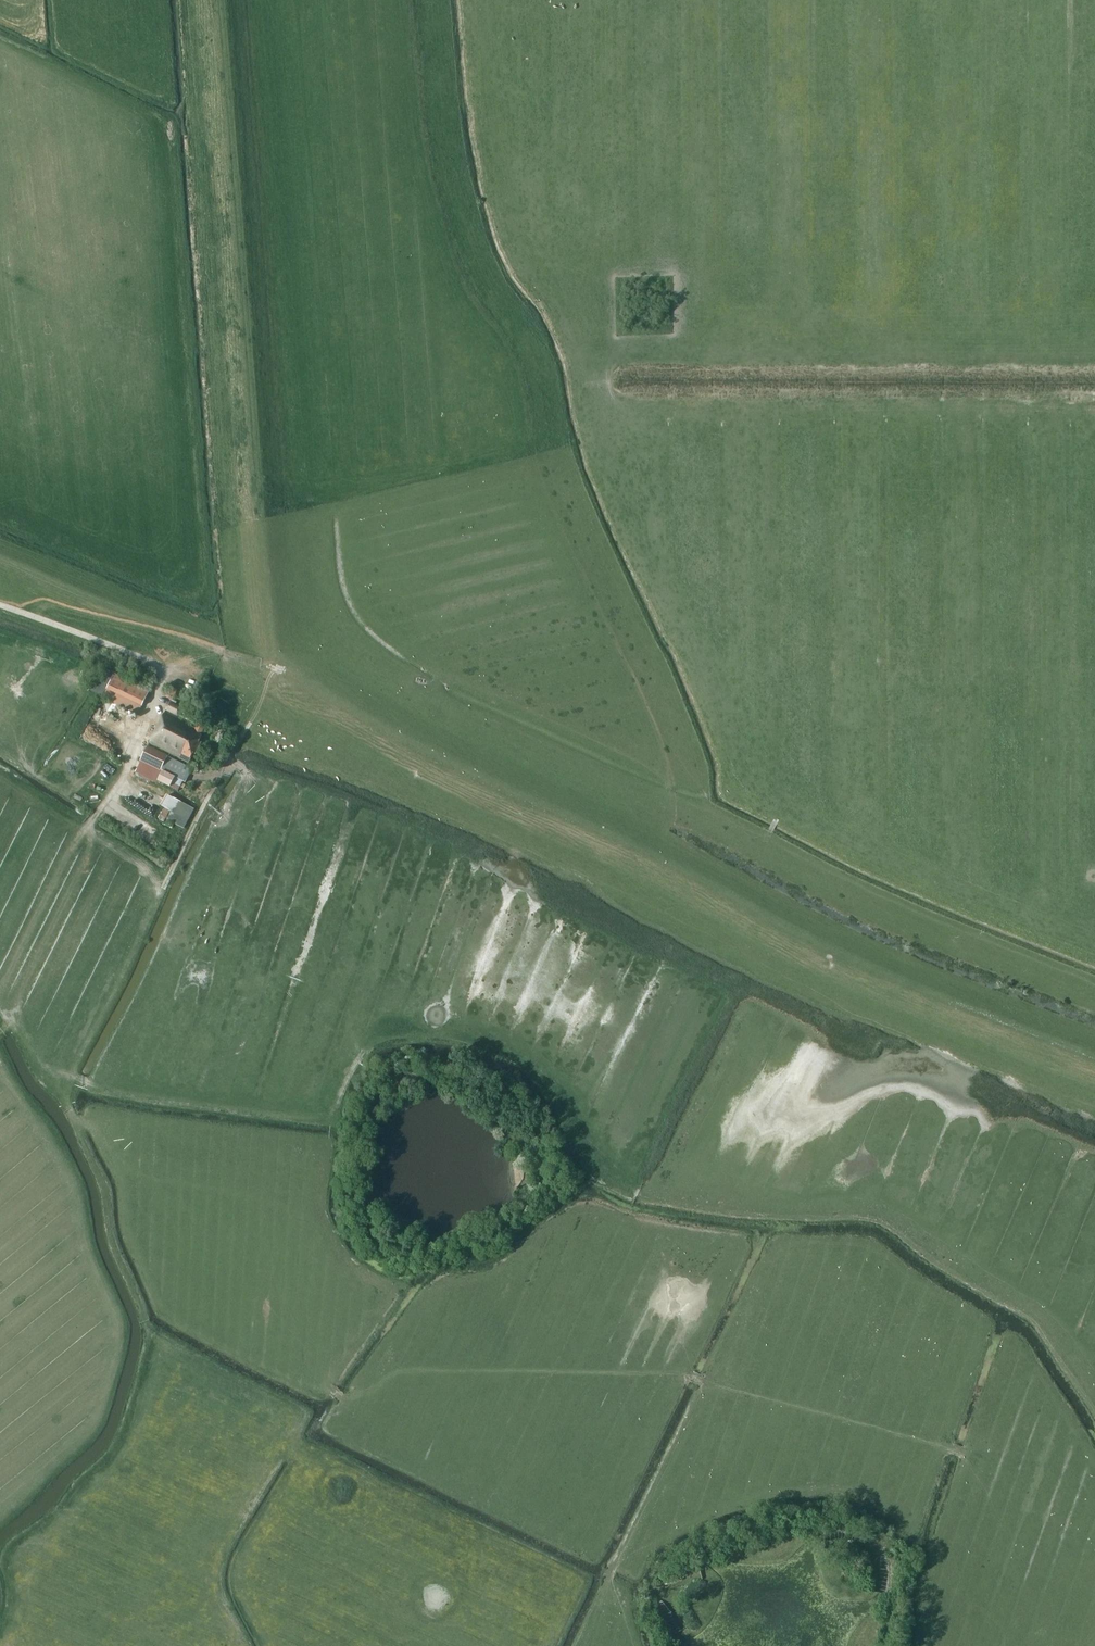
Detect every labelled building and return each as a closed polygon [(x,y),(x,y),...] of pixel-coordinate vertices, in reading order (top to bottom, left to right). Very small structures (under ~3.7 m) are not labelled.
[(104,695),(115,673),(102,666),(90,690),(103,697),(104,695)] [(104,695),(115,701),(114,703),(138,715),(150,691),(115,673),(104,695)] [(165,696),(172,700),(177,690),(170,686),(165,696)] [(165,709),(178,716),(182,708),(169,702),(165,709)] [(149,743),(189,763),(193,754),(196,755),(202,743),(199,742),(204,732),(165,713),(149,743)] [(185,783),(192,768),(167,756),(168,755),(148,745),(135,772),(163,786),(164,784),(176,790),(181,780),(185,783)] [(194,809),(177,800),(167,795),(161,806),(165,808),(159,819),(164,822),(170,811),(171,811),(167,820),(184,829),(194,809)]
